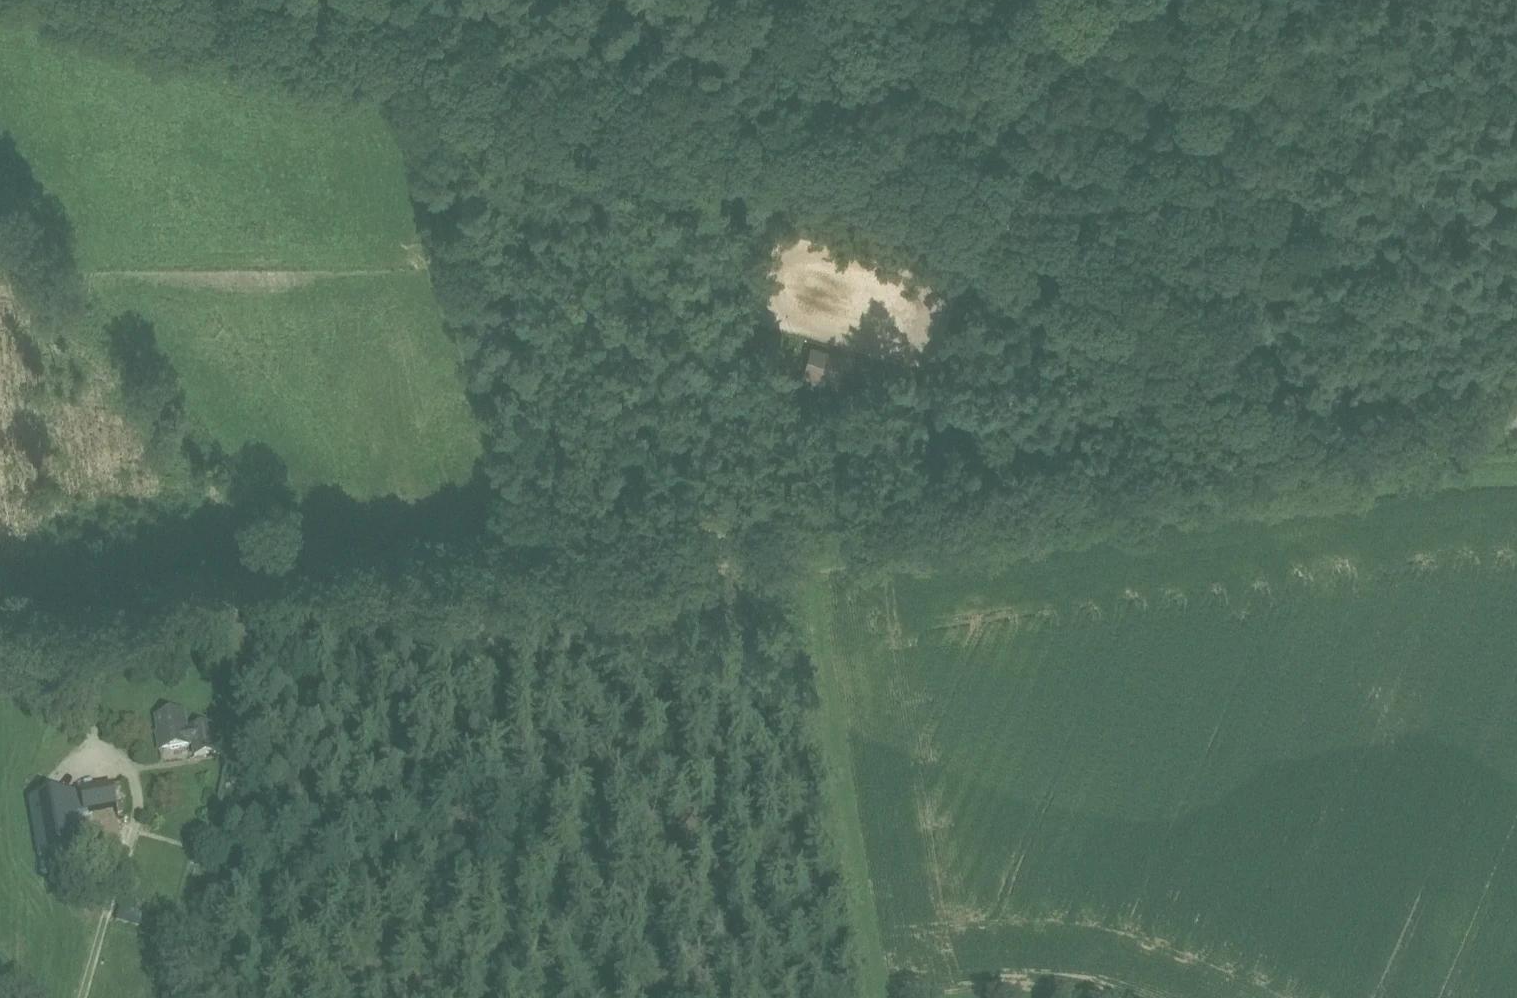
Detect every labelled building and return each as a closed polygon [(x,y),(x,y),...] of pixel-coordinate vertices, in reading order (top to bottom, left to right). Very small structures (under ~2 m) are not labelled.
[(81,563),(83,569),(92,567),(91,561),(81,563)] [(156,719),(158,735),(157,737),(159,753),(193,747),(195,758),(215,754),(211,727),(186,731),(183,714),(156,719)] [(77,814),(84,813),(91,850),(124,844),(119,817),(129,815),(124,786),(29,801),(39,860),(48,859),(50,872),(79,867),(76,853),(82,852),(77,814)] [(140,928),(145,912),(122,906),(116,921),(140,928)]
